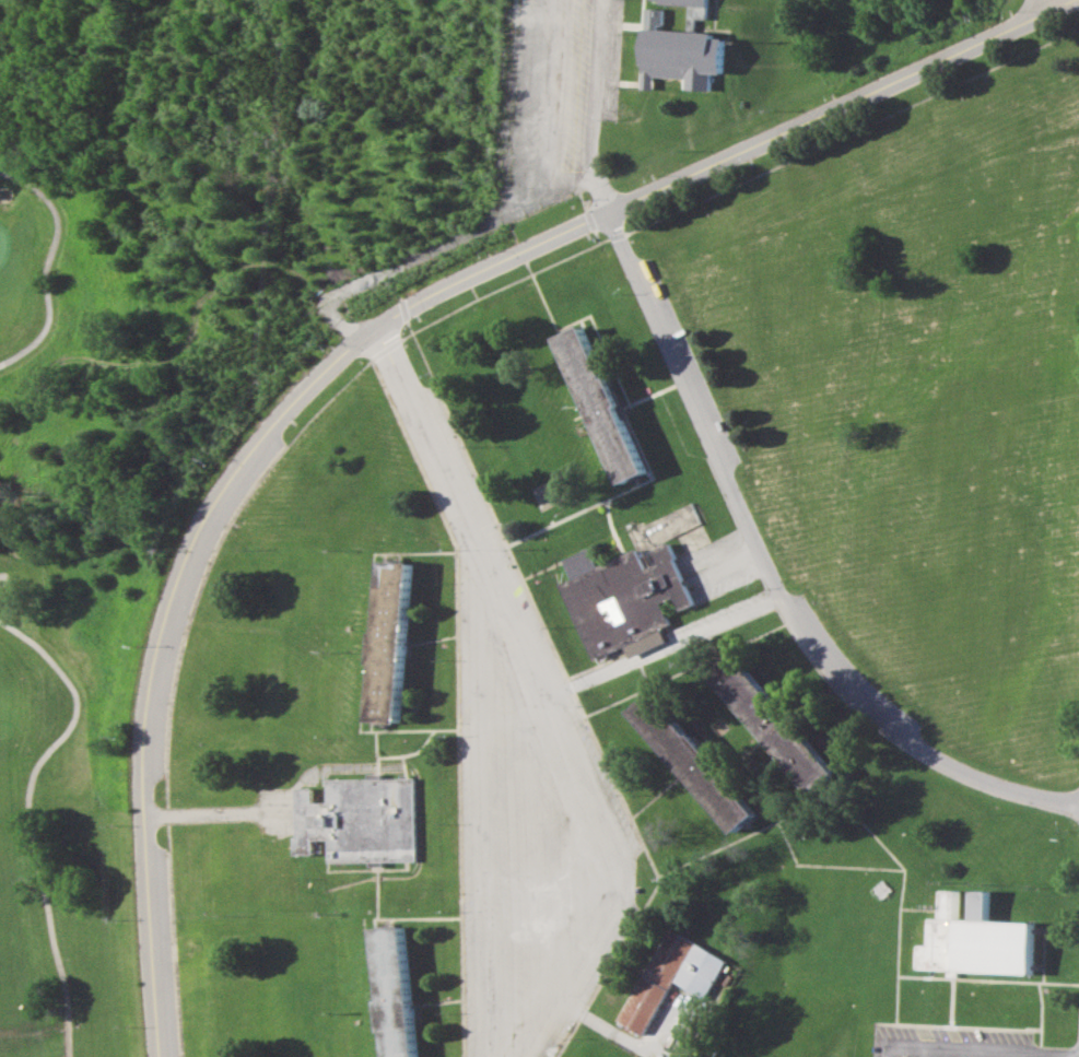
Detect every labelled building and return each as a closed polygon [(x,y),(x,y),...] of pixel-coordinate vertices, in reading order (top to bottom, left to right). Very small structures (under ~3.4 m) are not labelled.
[(658,3),(658,0),(707,0),(706,20),(687,17),(688,5),(658,3)] [(638,89),(641,22),(643,22),(644,8),(661,9),(661,25),(656,24),(656,30),(713,34),(713,39),(724,40),(723,74),(711,74),(709,91),(681,90),(682,79),(652,75),(652,90),(638,89)] [(554,341),(566,336),(580,329),(605,381),(607,380),(619,408),(620,409),(618,411),(647,475),(620,488),(554,341)] [(589,660),(555,584),(568,578),(559,559),(585,547),(595,566),(620,554),(623,553),(633,548),(643,569),(656,563),(650,550),(667,543),(672,556),(673,560),(671,561),(692,606),(678,611),(672,598),(657,603),(667,626),(657,630),(659,634),(662,642),(625,659),(620,647),(589,660)] [(368,726),(374,668),(371,668),(373,637),(377,637),(382,564),(411,566),(399,728),(368,726)] [(707,670),(730,648),(783,708),(791,719),(834,770),(810,790),(761,730),(707,670)] [(626,705),(649,684),(685,730),(688,729),(708,754),(707,755),(716,766),(719,771),(751,809),(743,815),(731,827),(670,756),(626,705)] [(293,857),(293,839),(296,839),(296,790),(310,789),(310,803),(326,803),(326,780),(364,779),(364,776),(377,775),(377,779),(397,779),(397,776),(403,776),(403,778),(411,778),(412,861),(402,861),(327,864),(327,842),(324,842),(312,842),(312,856),(293,857)] [(870,888),(881,878),(891,889),(879,897),(870,888)] [(915,968),(916,943),(927,944),(928,917),(939,917),(941,916),(942,888),(958,888),(957,916),(971,917),(971,888),(988,888),(987,918),(1032,919),(1030,971),(957,968),(957,975),(947,975),(947,970),(915,968)] [(410,1003),(416,1056),(387,1056),(372,924),(401,921),(410,1003)] [(613,1019),(667,926),(725,960),(703,998),(671,979),(640,1033),(613,1019)]
